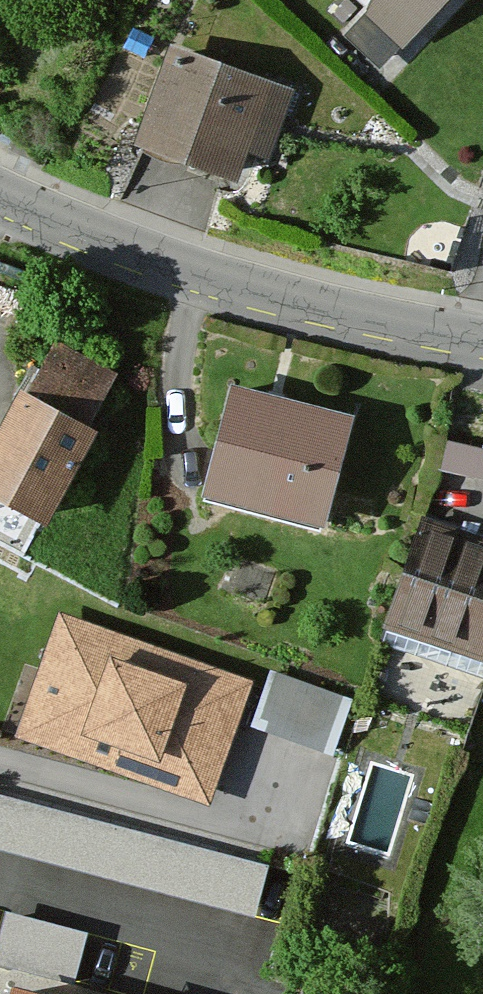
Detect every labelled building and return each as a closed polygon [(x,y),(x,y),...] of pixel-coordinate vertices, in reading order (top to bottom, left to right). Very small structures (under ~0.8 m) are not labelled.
[(209,13),(221,0),(195,0),(209,13)] [(388,10),(356,42),(382,68),(448,0),(377,0),(388,10)] [(313,92),(174,44),(140,142),(236,176),(244,153),(287,168),(313,92)] [(449,384),(439,452),(482,458),(482,388),(449,384)] [(365,421),(236,389),(207,502),(335,535),(365,421)] [(25,394),(0,440),(0,515),(56,546),(113,442),(25,394)] [(415,520),(367,650),(482,686),(482,545),(415,520)] [(247,689),(64,624),(22,740),(205,805),(247,689)] [(336,745),(356,689),(277,661),(256,717),(336,745)] [(175,881),(188,829),(0,784),(0,840),(175,881)] [(15,903),(5,958),(86,973),(96,918),(15,903)]
